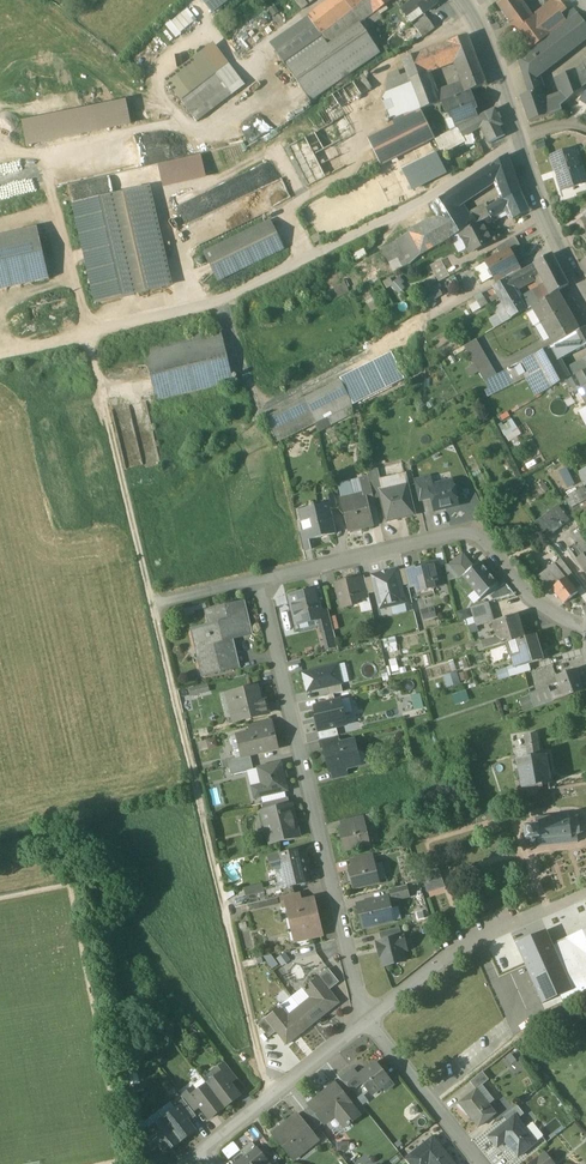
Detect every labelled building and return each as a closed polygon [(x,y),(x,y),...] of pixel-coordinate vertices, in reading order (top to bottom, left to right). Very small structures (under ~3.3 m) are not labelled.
[(213,13),(229,0),(202,0),(213,13)] [(321,35),(352,12),(342,0),(331,0),(271,45),(283,62),(321,35)] [(302,9),(314,0),(295,0),(302,9)] [(346,5),(352,12),(364,0),(342,0),(346,5)] [(374,6),(377,11),(392,1),(391,0),(370,0),(374,6)] [(401,9),(407,16),(409,14),(412,17),(409,19),(411,23),(438,3),(436,0),(413,0),(401,9)] [(518,0),(505,0),(497,5),(510,23),(526,12),(519,1),(518,0)] [(526,12),(510,23),(530,51),(567,23),(561,15),(573,6),(568,0),(549,0),(552,4),(532,20),(526,12)] [(573,6),(561,15),(567,23),(577,15),(585,25),(585,24),(585,0),(580,0),(573,6)] [(374,6),(363,11),(368,17),(368,18),(377,11),(374,6)] [(167,24),(176,36),(198,19),(189,8),(167,24)] [(377,11),(368,18),(368,17),(365,19),(370,26),(382,18),(377,11)] [(518,61),(529,94),(540,91),(535,77),(538,76),(585,38),(585,26),(585,25),(577,15),(567,23),(530,51),(518,61)] [(427,18),(415,27),(422,37),(435,28),(427,18)] [(321,35),(283,62),(311,101),(381,53),(360,23),(328,45),(321,35)] [(468,36),(402,60),(409,79),(427,73),(455,62),(455,63),(456,62),(475,55),(468,36)] [(216,72),(228,63),(213,44),(166,82),(181,100),(216,72)] [(475,55),(456,62),(464,84),(467,92),(487,85),(475,55)] [(574,70),(557,78),(563,95),(549,100),(552,109),(546,109),(548,116),(562,112),(560,107),(585,85),(585,61),(574,70)] [(228,63),(216,72),(228,87),(232,92),(244,83),(228,63)] [(216,72),(181,100),(192,115),(228,87),(216,72)] [(427,73),(409,79),(420,110),(439,103),(435,92),(427,73)] [(363,75),(352,82),(361,95),(372,89),(363,75)] [(409,79),(394,85),(406,115),(420,110),(409,79)] [(352,82),(332,95),(339,105),(340,107),(341,108),(361,95),(352,82)] [(453,85),(435,92),(439,103),(443,101),(467,92),(464,84),(455,88),(453,85)] [(529,94),(520,97),(529,122),(548,116),(546,109),(540,91),(529,94)] [(467,92),(443,101),(446,111),(449,112),(452,111),(454,116),(451,117),(455,128),(477,118),(473,108),(476,107),(473,100),(471,101),(467,92)] [(339,105),(332,95),(325,99),(332,109),(339,105)] [(126,103),(23,124),(28,145),(131,124),(126,103)] [(496,109),(477,118),(482,127),(490,142),(488,142),(489,144),(505,135),(501,127),(504,126),(496,109)] [(434,139),(420,110),(406,115),(407,119),(371,138),(384,164),(430,141),(434,139)] [(455,128),(450,131),(455,140),(462,136),(463,137),(482,127),(477,118),(455,128)] [(332,123),(315,133),(322,146),(331,141),(340,137),(332,123)] [(434,139),(430,141),(436,155),(465,140),(463,137),(455,140),(450,131),(434,139)] [(322,146),(315,133),(288,147),(309,186),(345,167),(331,141),(322,146)] [(575,149),(551,157),(562,191),(585,184),(585,183),(583,184),(578,171),(581,169),(575,149)] [(445,174),(436,155),(405,170),(414,189),(445,174)] [(508,155),(483,171),(491,184),(495,180),(496,183),(499,191),(503,199),(504,200),(521,193),(508,155)] [(201,156),(158,166),(163,188),(206,179),(201,156)] [(265,166),(171,206),(179,225),(281,181),(275,167),(267,170),(265,166)] [(483,171),(430,206),(437,217),(409,233),(421,255),(451,238),(460,233),(469,228),(463,220),(455,207),(491,184),(483,171)] [(150,187),(139,189),(125,192),(148,291),(162,288),(173,285),(150,187)] [(125,192),(74,204),(96,303),(148,291),(125,192)] [(184,192),(175,196),(178,203),(187,200),(184,192)] [(521,193),(504,200),(503,199),(486,209),(492,219),(508,210),(510,215),(512,220),(530,212),(521,193)] [(508,210),(492,219),(494,223),(499,220),(510,215),(508,210)] [(472,215),(463,220),(469,228),(477,224),(472,215)] [(270,221),(204,253),(218,281),(283,248),(270,221)] [(469,228),(460,233),(470,253),(492,241),(482,222),(477,224),(469,228)] [(0,236),(0,290),(49,279),(37,228),(0,236)] [(318,233),(311,238),(314,244),(322,240),(318,233)] [(374,233),(363,239),(367,245),(377,239),(374,233)] [(421,255),(409,233),(383,248),(395,271),(410,264),(421,255)] [(515,236),(496,248),(500,255),(509,250),(510,251),(520,245),(515,236)] [(363,239),(356,243),(359,249),(367,245),(363,239)] [(500,255),(486,263),(489,268),(488,272),(490,276),(494,277),(517,265),(510,251),(509,250),(500,255)] [(569,286),(552,254),(533,264),(534,265),(539,274),(550,295),(569,286)] [(517,265),(494,277),(498,283),(520,271),(517,265)] [(534,265),(508,279),(514,289),(518,287),(533,279),(532,278),(539,274),(534,265)] [(550,295),(539,274),(532,278),(533,279),(538,289),(533,292),(539,303),(551,296),(550,295)] [(391,284),(399,293),(407,286),(399,277),(391,284)] [(508,279),(494,287),(498,294),(500,297),(507,292),(509,295),(515,292),(514,289),(508,279)] [(337,296),(349,291),(345,280),(333,284),(337,296)] [(425,288),(430,300),(443,294),(438,283),(430,286),(430,285),(425,288)] [(494,287),(481,294),(485,301),(498,294),(494,287)] [(523,297),(518,287),(514,289),(515,292),(519,299),(523,297)] [(509,295),(507,292),(500,297),(503,303),(511,317),(525,309),(519,299),(515,292),(509,295)] [(523,297),(519,299),(525,309),(539,303),(533,292),(523,297)] [(581,330),(558,292),(551,296),(539,303),(531,307),(553,345),(568,337),(581,330)] [(481,294),(475,297),(481,308),(487,304),(485,301),(481,294)] [(503,303),(494,308),(498,315),(490,320),(495,328),(512,318),(511,317),(503,303)] [(569,337),(551,347),(556,358),(575,347),(577,351),(585,345),(585,328),(569,337)] [(221,331),(144,349),(156,402),(233,383),(221,331)] [(551,347),(536,356),(553,386),(568,378),(563,370),(557,359),(556,358),(551,347)] [(392,353),(340,379),(340,380),(352,405),(404,379),(392,353)] [(536,356),(520,364),(525,373),(524,373),(527,377),(536,396),(553,386),(536,356)] [(568,366),(568,367),(573,376),(576,374),(585,369),(585,356),(568,366)] [(520,364),(485,381),(489,389),(492,394),(527,377),(524,373),(525,373),(520,364)] [(568,367),(563,370),(568,378),(568,379),(573,376),(568,367)] [(576,374),(583,387),(585,386),(585,369),(576,374)] [(340,380),(304,398),(317,423),(352,406),(352,405),(340,380)] [(304,398),(264,418),(277,443),(317,423),(304,398)] [(500,426),(509,441),(522,433),(513,418),(500,426)] [(378,468),(367,471),(370,483),(374,498),(380,497),(379,490),(383,489),(378,468)] [(431,476),(414,480),(419,501),(432,498),(429,487),(433,486),(431,476)] [(561,488),(564,495),(583,486),(580,479),(561,488)] [(542,480),(525,489),(530,500),(548,491),(542,480)] [(433,486),(429,487),(432,498),(435,510),(458,505),(455,492),(457,489),(456,485),(453,483),(453,482),(433,486)] [(370,483),(361,485),(363,493),(364,493),(365,499),(367,499),(367,500),(374,498),(370,483)] [(383,489),(379,490),(380,497),(386,522),(415,515),(407,483),(383,489)] [(585,502),(585,489),(568,498),(573,508),(585,502)] [(363,493),(342,499),(348,526),(359,523),(360,528),(373,525),(367,500),(367,499),(365,499),(364,493),(363,493)] [(334,496),(326,498),(328,504),(330,510),(337,508),(334,496)] [(559,503),(535,522),(548,538),(572,519),(559,503)] [(328,504),(307,509),(309,518),(303,519),(304,522),(302,523),(304,531),(306,531),(307,535),(308,534),(309,540),(335,534),(330,510),(328,504)] [(307,535),(300,536),(303,551),(311,550),(309,540),(308,534),(307,535)] [(582,538),(568,548),(585,573),(585,543),(582,538)] [(461,579),(474,568),(463,555),(450,566),(461,579)] [(532,567),(523,556),(517,561),(526,572),(532,567)] [(561,559),(550,567),(551,568),(551,567),(554,571),(557,569),(564,578),(565,577),(566,577),(572,573),(561,559)] [(437,560),(421,564),(421,568),(415,569),(414,569),(416,576),(413,576),(416,586),(417,592),(435,589),(433,582),(440,581),(441,578),(437,560)] [(483,598),(498,584),(480,563),(474,568),(464,576),(483,598)] [(415,567),(404,569),(408,585),(409,588),(416,586),(413,576),(416,576),(414,569),(415,569),(415,567)] [(550,567),(538,577),(549,590),(552,588),(563,603),(577,592),(566,577),(565,577),(564,578),(557,569),(554,571),(551,567),(551,568),(550,567)] [(397,571),(401,586),(408,585),(404,569),(397,571)] [(397,571),(373,577),(377,592),(380,605),(390,602),(391,607),(405,603),(401,586),(397,571)] [(373,577),(365,579),(369,594),(377,592),(373,577)] [(352,580),(336,584),(338,593),(337,593),(341,607),(353,604),(351,597),(360,595),(361,595),(357,579),(357,578),(352,580)] [(365,578),(357,579),(361,595),(360,595),(361,598),(369,596),(369,594),(365,579),(365,578)] [(315,591),(299,595),(297,594),(292,595),(289,599),(291,604),(293,605),(297,622),(310,619),(310,622),(318,620),(322,619),(320,611),(315,591)] [(243,602),(206,610),(209,625),(197,628),(207,674),(203,675),(203,676),(237,668),(230,639),(250,634),(243,602)] [(488,603),(472,608),(476,623),(476,624),(493,619),(488,603)] [(328,609),(320,611),(322,619),(318,620),(321,633),(333,630),(328,609)] [(517,615),(493,622),(497,639),(482,643),(484,651),(508,643),(524,638),(517,615)] [(476,624),(476,623),(469,625),(474,642),(481,640),(476,624)] [(524,638),(508,643),(514,665),(515,668),(528,664),(544,659),(536,635),(524,638)] [(397,637),(381,638),(383,656),(399,654),(397,637)] [(481,640),(474,642),(477,652),(484,651),(482,643),(481,640)] [(528,664),(515,668),(514,665),(507,667),(510,677),(531,671),(528,664)] [(342,684),(338,665),(304,673),(308,692),(327,687),(341,684),(342,684)] [(575,670),(555,677),(560,690),(550,694),(553,702),(582,691),(578,680),(579,680),(575,670)] [(444,675),(447,687),(462,683),(459,671),(444,675)] [(192,697),(211,692),(209,683),(189,689),(192,697)] [(343,692),(341,684),(327,687),(329,695),(343,692)] [(256,688),(234,693),(236,699),(229,700),(233,716),(248,713),(249,717),(268,713),(265,699),(259,700),(256,688)] [(534,709),(553,702),(550,694),(549,688),(529,695),(530,697),(533,707),(534,709)] [(466,691),(453,695),(455,703),(468,700),(466,691)] [(334,694),(317,698),(319,705),(335,701),(334,694)] [(415,713),(425,710),(421,696),(411,699),(415,713)] [(533,707),(530,697),(520,701),(523,711),(533,707)] [(319,705),(314,706),(317,718),(316,718),(319,731),(336,727),(346,725),(340,700),(335,701),(319,705)] [(271,721),(252,725),(253,732),(273,727),(271,721)] [(253,732),(238,735),(243,756),(250,755),(277,748),(273,727),(253,732)] [(336,727),(319,731),(318,731),(320,740),(338,736),(339,736),(336,727)] [(536,733),(515,737),(519,759),(540,756),(536,733)] [(338,736),(320,740),(322,749),(325,748),(339,744),(338,736)] [(339,744),(325,748),(331,772),(346,769),(355,766),(353,759),(357,753),(354,741),(339,744)] [(243,756),(228,760),(230,767),(252,762),(250,755),(243,756)] [(540,756),(519,759),(521,769),(517,770),(518,777),(522,776),(524,789),(549,784),(544,755),(540,756)] [(252,762),(230,767),(232,775),(253,770),(252,762)] [(281,762),(258,767),(262,785),(252,787),(255,798),(287,790),(281,762)] [(346,769),(331,772),(333,780),(348,776),(346,769)] [(288,798),(262,804),(263,811),(264,811),(290,804),(288,798)] [(290,804),(264,811),(263,811),(266,825),(274,823),(278,842),(299,837),(291,804),(290,804)] [(570,815),(536,818),(536,826),(525,827),(526,840),(529,840),(530,843),(534,844),(536,841),(536,839),(538,839),(539,847),(573,843),(578,842),(577,835),(579,834),(579,833),(581,833),(583,832),(584,831),(585,829),(585,826),(584,824),(583,823),(580,822),(578,822),(577,815),(570,815)] [(362,816),(341,821),(343,829),(343,830),(364,825),(362,816)] [(364,825),(343,830),(343,829),(340,830),(345,850),(369,844),(364,825)] [(301,849),(268,857),(272,869),(282,867),(283,873),(280,874),(283,884),(284,889),(292,887),(309,882),(301,849)] [(371,854),(351,859),(353,868),(353,869),(374,864),(371,854)] [(374,864),(353,869),(353,868),(349,869),(353,888),(379,882),(374,864)] [(438,869),(430,872),(436,889),(444,886),(438,869)] [(430,872),(423,875),(429,892),(436,889),(430,872)] [(284,889),(283,884),(272,886),(275,898),(279,897),(294,894),(292,887),(284,889)] [(406,886),(390,890),(393,901),(409,897),(406,886)] [(294,894),(279,897),(282,908),(286,907),(286,906),(301,902),(301,901),(299,893),(294,894)] [(386,898),(358,905),(363,928),(389,922),(387,913),(390,913),(392,910),(391,907),(388,905),(386,898)] [(310,900),(301,901),(301,902),(286,906),(286,907),(291,927),(295,926),(297,936),(307,934),(308,938),(321,935),(318,919),(314,920),(310,900)] [(399,928),(379,933),(381,942),(402,937),(399,928)] [(552,944),(573,990),(560,996),(563,1003),(585,993),(585,929),(552,944)] [(516,944),(543,1004),(560,996),(573,990),(552,944),(546,931),(516,944)] [(381,942),(377,943),(380,957),(382,956),(384,966),(404,962),(402,952),(406,951),(403,937),(402,937),(381,942)] [(328,969),(318,976),(329,990),(338,982),(328,969)] [(329,990),(318,976),(305,987),(303,988),(305,991),(311,998),(299,1007),(313,1024),(340,1003),(329,990)] [(299,1007),(288,1016),(282,1009),(281,1006),(279,1008),(265,1019),(276,1032),(287,1045),(313,1024),(299,1007)] [(265,1019),(258,1025),(269,1038),(276,1032),(265,1019)] [(225,1062),(212,1072),(216,1077),(222,1073),(231,1084),(237,1079),(225,1062)] [(359,1077),(358,1077),(362,1082),(372,1094),(390,1080),(376,1063),(359,1077)] [(353,1069),(341,1079),(350,1091),(351,1091),(362,1082),(358,1077),(359,1077),(353,1069)] [(471,1080),(476,1088),(491,1079),(485,1071),(471,1080)] [(216,1077),(207,1084),(224,1107),(240,1096),(231,1084),(222,1073),(216,1077)] [(350,1091),(341,1079),(335,1083),(345,1095),(350,1091)] [(335,1083),(309,1105),(310,1106),(323,1123),(324,1124),(335,1116),(344,1127),(348,1124),(348,1125),(350,1123),(349,1122),(359,1115),(350,1103),(350,1102),(345,1095),(335,1083)] [(224,1107),(207,1084),(198,1091),(192,1096),(200,1107),(209,1119),(224,1107)] [(200,1107),(192,1096),(198,1091),(194,1086),(181,1095),(183,1099),(194,1112),(200,1107)] [(476,1090),(460,1104),(478,1127),(495,1114),(476,1090)] [(194,1112),(183,1099),(174,1106),(176,1110),(177,1109),(188,1123),(196,1116),(194,1112)] [(323,1123),(310,1106),(305,1110),(318,1127),(323,1123)] [(518,1106),(503,1117),(507,1122),(515,1116),(518,1119),(524,1114),(518,1106)] [(188,1123),(177,1109),(176,1110),(163,1120),(180,1142),(194,1131),(188,1123)] [(305,1110),(304,1110),(297,1115),(311,1132),(318,1127),(305,1110)] [(297,1115),(297,1114),(271,1134),(292,1161),(318,1141),(311,1132),(297,1115)] [(507,1122),(489,1137),(498,1147),(506,1141),(518,1157),(537,1142),(518,1119),(515,1116),(507,1122)] [(180,1142),(163,1120),(150,1130),(149,1131),(159,1144),(166,1152),(180,1142)] [(150,1130),(148,1126),(139,1133),(144,1154),(148,1153),(159,1144),(149,1131),(150,1130)] [(433,1138),(407,1159),(411,1163),(423,1163),(425,1162),(427,1163),(454,1163),(433,1138)] [(223,1150),(230,1159),(241,1150),(233,1141),(223,1150)] [(252,1142),(241,1151),(245,1157),(256,1147),(252,1142)] [(236,1163),(264,1163),(267,1161),(257,1147),(256,1147),(245,1157),(236,1163)] [(368,1154),(351,1163),(373,1163),(368,1154)] [(532,1163),(551,1163),(553,1162),(545,1154),(532,1163)]
